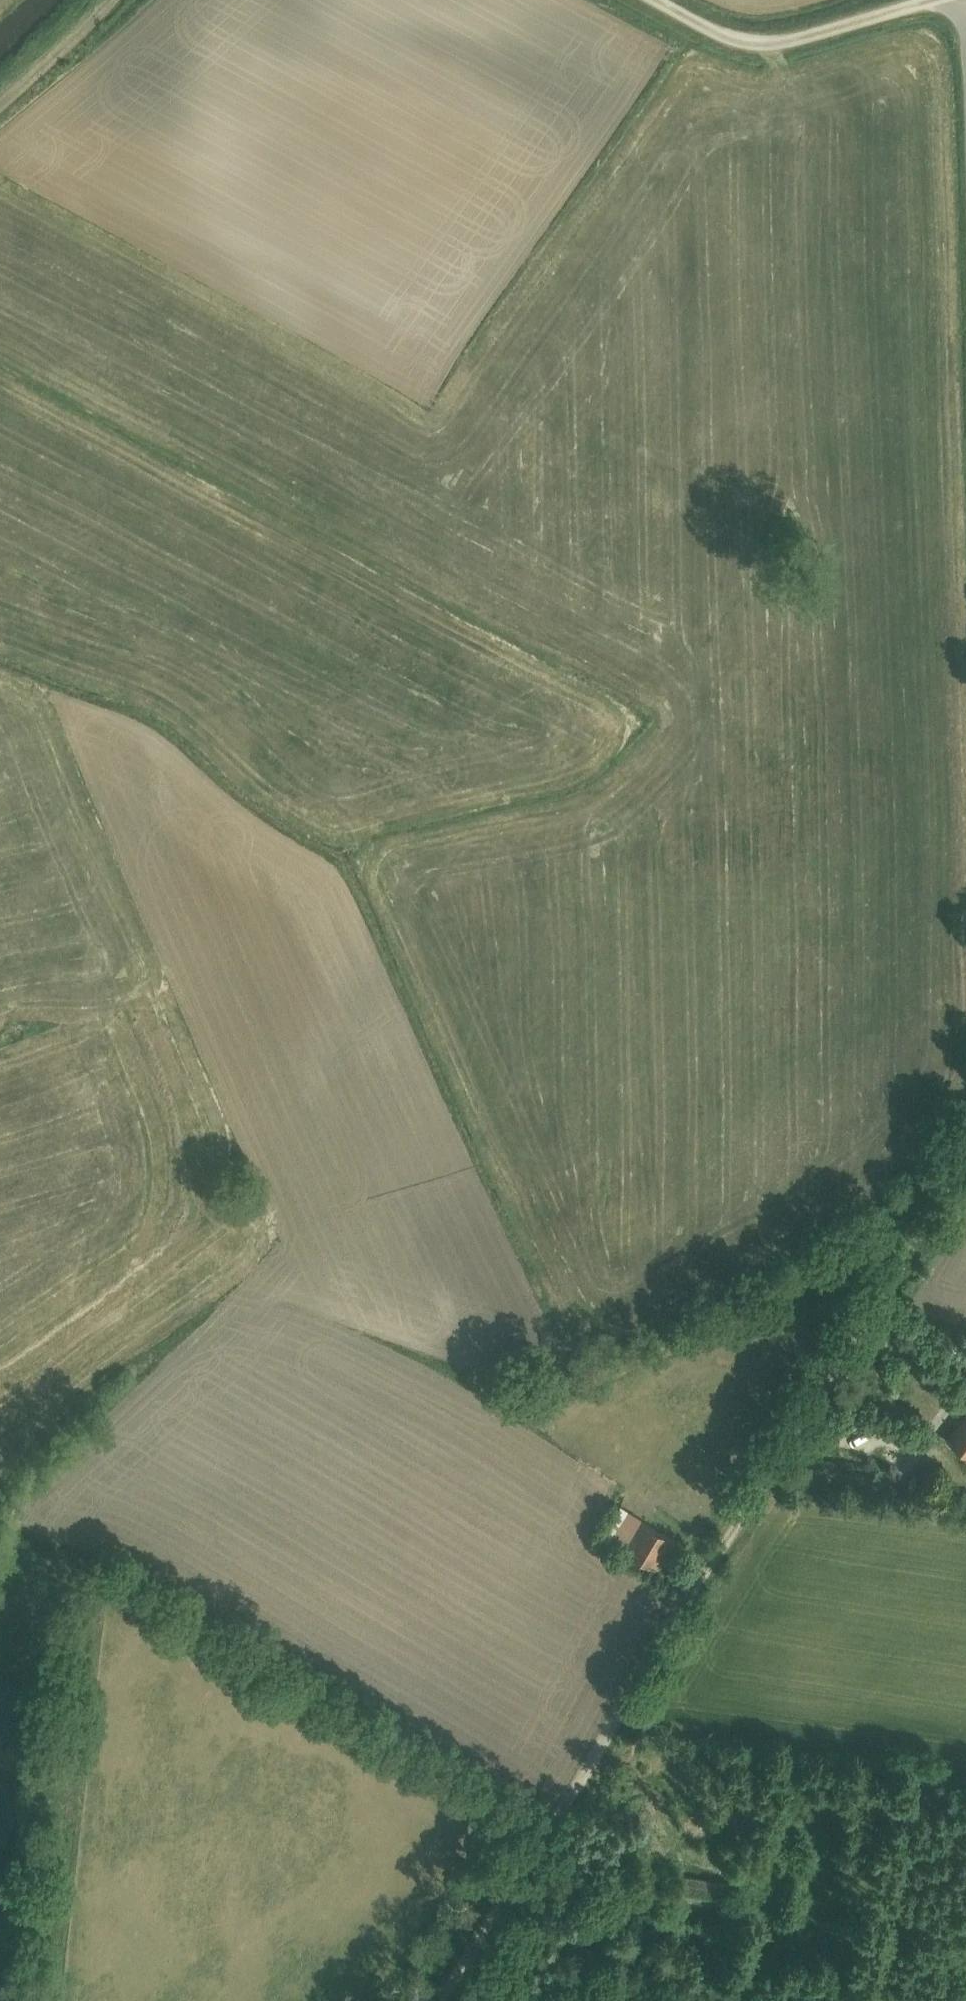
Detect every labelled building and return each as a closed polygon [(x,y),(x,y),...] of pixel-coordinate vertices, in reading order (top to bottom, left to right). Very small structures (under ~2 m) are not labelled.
[(947,1446),(965,1460),(965,1420),(947,1446)] [(622,1512),(605,1543),(663,1574),(680,1543),(622,1512)] [(679,1879),(674,1906),(724,1915),(729,1888),(679,1879)]
